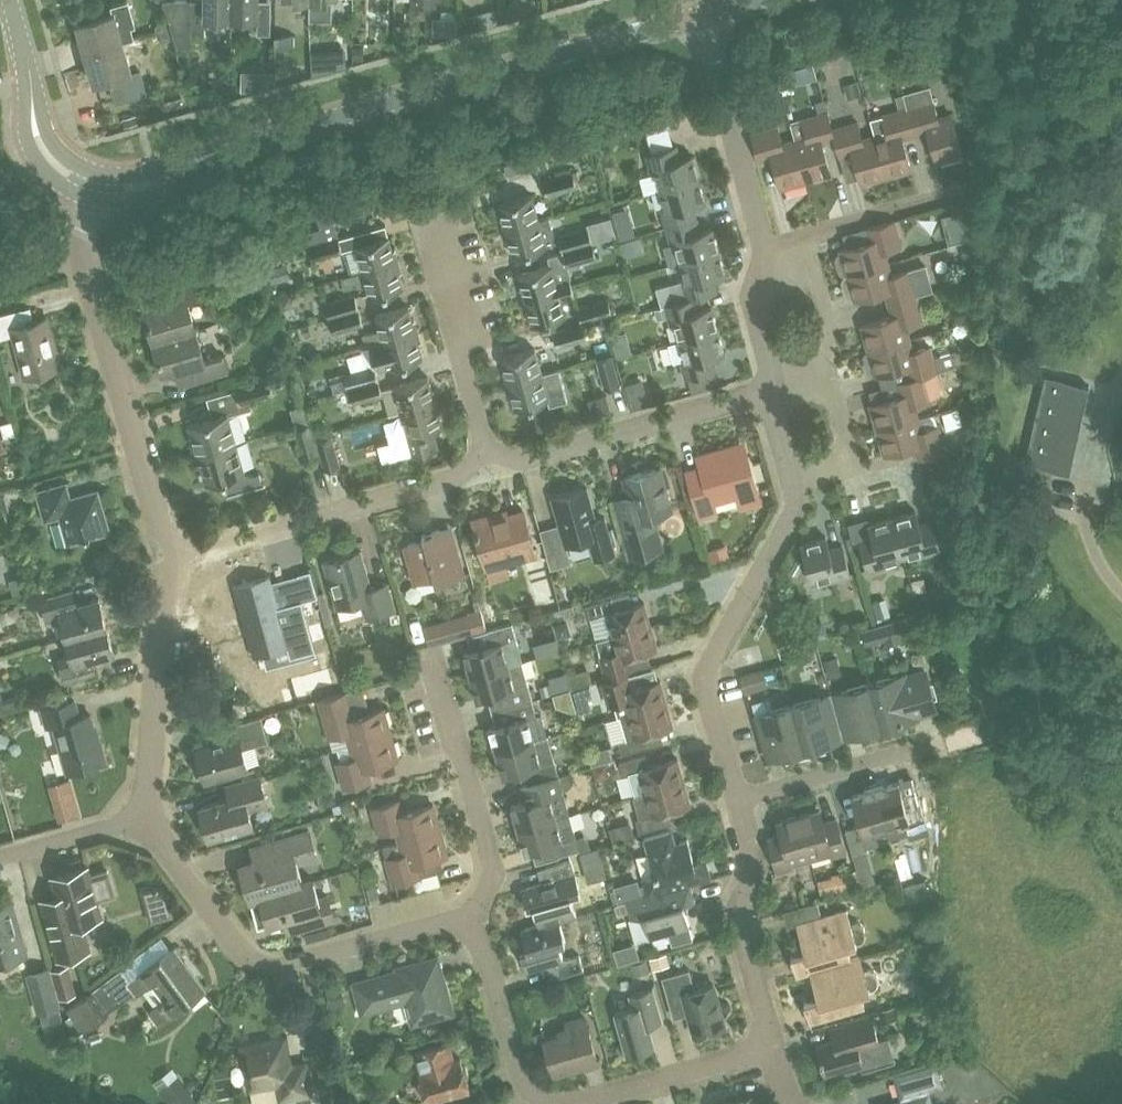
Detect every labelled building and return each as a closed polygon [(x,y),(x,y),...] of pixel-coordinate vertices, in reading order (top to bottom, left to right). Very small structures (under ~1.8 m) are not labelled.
[(124,41),(135,38),(132,26),(137,25),(130,0),(124,0),(111,4),(113,12),(92,18),(90,11),(77,15),(79,21),(77,22),(86,51),(123,40),(124,41)] [(231,0),(163,0),(177,47),(192,47),(192,32),(205,33),(205,18),(231,18),(231,0)] [(231,18),(258,19),(258,34),(271,34),(272,9),(258,9),(258,0),(231,0),(231,18)] [(310,2),(309,2),(309,20),(332,20),(332,0),(329,0),(310,0),(310,2)] [(427,0),(411,0),(411,5),(405,5),(405,19),(423,19),(423,5),(427,5),(427,0)] [(480,28),(499,23),(494,7),(476,12),(480,28)] [(457,34),(457,17),(443,17),(443,20),(433,20),(433,34),(457,34)] [(157,31),(168,28),(165,19),(160,19),(156,26),(157,31)] [(166,40),(171,38),(168,28),(157,31),(158,36),(166,40)] [(275,46),(295,46),(295,33),(275,33),(275,46)] [(132,71),(124,41),(123,40),(86,51),(95,82),(132,71)] [(337,69),(345,67),(344,49),(310,52),(311,76),(337,69)] [(845,87),(848,98),(862,95),(858,83),(858,80),(844,84),(845,87)] [(939,118),(934,101),(929,85),(903,92),(907,109),(908,108),(916,135),(930,131),(938,162),(964,154),(953,114),(939,118)] [(871,118),(877,136),(888,176),(912,169),(904,139),(916,135),(908,108),(907,109),(882,116),(882,115),(871,118)] [(836,140),(833,130),(828,112),(803,119),(808,137),(795,141),(807,181),(831,174),(823,144),(835,140),(836,140)] [(642,121),(646,135),(667,129),(669,128),(665,114),(642,121)] [(888,176),(877,136),(864,140),(859,122),(833,130),(836,140),(835,140),(840,157),(854,153),(863,183),(888,176)] [(807,181),(795,141),(784,144),(779,126),(754,133),(762,162),(773,158),(782,188),(807,181)] [(585,135),(577,137),(580,146),(588,144),(585,135)] [(660,189),(699,177),(693,154),(676,159),(672,147),(646,154),(650,173),(655,172),(660,189)] [(580,178),(577,170),(573,171),(572,170),(543,179),(547,195),(577,187),(575,179),(580,178)] [(665,226),(692,218),(689,206),(706,201),(699,177),(660,189),(664,207),(660,208),(665,226)] [(392,210),(404,206),(399,189),(387,192),(392,210)] [(503,229),(539,219),(532,193),(498,202),(502,216),(500,217),(503,229)] [(362,269),(397,259),(394,248),(391,249),(387,235),(365,241),(362,231),(339,237),(333,213),(317,217),(320,227),(305,231),(309,244),(313,260),(343,251),(342,250),(355,246),(362,269)] [(539,219),(503,229),(506,240),(509,239),(513,253),(546,244),(546,245),(557,242),(550,216),(539,219)] [(669,264),(720,250),(713,227),(696,232),(692,218),(665,226),(670,243),(664,245),(669,264)] [(849,276),(890,264),(887,252),(904,248),(897,221),(869,229),(873,242),(842,251),(843,253),(838,254),(836,258),(840,272),(844,274),(848,273),(849,275),(849,276)] [(631,224),(617,228),(620,238),(634,234),(631,224)] [(562,250),(593,241),(589,227),(558,235),(562,250)] [(568,266),(597,258),(593,241),(562,250),(563,251),(567,266),(568,266)] [(961,247),(964,256),(974,253),(971,244),(961,247)] [(263,260),(260,249),(249,252),(252,263),(263,260)] [(685,298),(690,297),(713,291),(709,278),(726,274),(720,250),(669,264),(669,265),(680,262),(685,280),(680,281),(685,298)] [(519,287),(522,298),(572,285),(570,275),(571,275),(568,266),(567,266),(563,251),(548,255),(551,263),(518,273),(522,286),(519,287)] [(397,259),(362,269),(362,270),(341,276),(345,288),(365,282),(369,296),(402,287),(398,272),(400,272),(397,259)] [(269,269),(273,283),(291,278),(286,264),(269,269)] [(891,305),(917,297),(917,295),(934,290),(926,264),(893,273),(890,264),(849,276),(849,275),(845,276),(842,280),(846,294),(850,296),(855,295),(857,301),(887,292),(891,305)] [(194,329),(185,298),(205,292),(200,276),(153,290),(157,305),(143,309),(152,341),(194,329)] [(572,285),(522,298),(526,311),(528,310),(532,324),(565,315),(561,300),(576,296),(572,285)] [(291,291),(278,295),(282,309),(289,307),(294,299),(291,291)] [(329,317),(359,309),(355,294),(325,302),(329,317)] [(679,339),(718,329),(711,305),(694,310),(690,297),(685,298),(664,304),(670,324),(675,323),(679,339)] [(871,351),(911,340),(907,327),(924,322),(917,297),(891,305),(895,318),(864,327),(871,350),(871,351)] [(611,306),(608,298),(578,306),(583,322),(613,314),(612,312),(616,311),(615,305),(611,306)] [(370,344),(417,330),(414,320),(411,321),(407,306),(374,315),(378,329),(363,334),(366,345),(370,344)] [(22,308),(0,314),(0,338),(14,335),(25,376),(60,366),(47,316),(25,322),(22,308)] [(333,333),(363,325),(359,309),(329,317),(333,333)] [(557,347),(587,339),(583,323),(553,330),(557,347)] [(210,332),(214,350),(230,346),(226,328),(210,332)] [(194,329),(152,341),(161,372),(175,368),(179,384),(227,370),(222,354),(203,359),(203,360),(194,329)] [(718,329),(679,339),(668,342),(673,361),(679,360),(684,377),(711,370),(707,357),(724,352),(718,329)] [(348,387),(379,378),(376,369),(388,365),(389,366),(422,357),(418,343),(420,342),(417,330),(370,344),(375,364),(345,373),(348,387)] [(907,381),(926,376),(939,373),(938,371),(960,365),(956,350),(934,356),(931,346),(914,351),(911,340),(871,351),(871,350),(866,351),(864,355),(868,369),(872,371),(876,370),(878,376),(908,368),(911,380),(907,381)] [(505,383),(541,373),(533,347),(500,357),(504,370),(501,371),(505,383)] [(604,388),(621,384),(613,353),(596,358),(604,388)] [(541,373),(505,383),(508,395),(511,394),(515,407),(547,398),(549,406),(568,400),(560,368),(541,373)] [(1027,462),(1070,472),(1090,384),(1047,374),(1027,462)] [(388,414),(401,411),(437,401),(433,390),(431,391),(427,376),(393,385),(381,389),(383,395),(388,414)] [(880,430),(920,420),(916,407),(933,402),(926,376),(907,381),(900,383),(904,396),(872,405),(880,430)] [(193,453),(235,441),(228,415),(252,408),(251,401),(274,394),(270,378),(236,387),(236,389),(207,397),(212,415),(188,421),(191,433),(188,434),(193,453)] [(379,378),(348,387),(353,403),(383,395),(379,378)] [(648,403),(645,393),(629,397),(632,407),(648,403)] [(437,401),(401,411),(413,455),(439,448),(433,429),(441,426),(437,412),(439,412),(437,401)] [(11,420),(0,423),(4,436),(15,433),(11,420)] [(920,420),(880,430),(887,455),(917,446),(921,459),(948,452),(941,427),(923,432),(920,420)] [(304,461),(321,457),(313,423),(295,427),(304,461)] [(325,469),(341,465),(332,435),(317,439),(325,469)] [(235,441),(193,453),(197,466),(200,465),(205,483),(224,478),(229,494),(263,485),(259,472),(252,473),(243,471),(235,441)] [(741,459),(737,445),(696,456),(701,475),(689,479),(698,511),(700,519),(719,514),(715,500),(737,494),(741,507),(759,502),(747,457),(741,459)] [(632,559),(662,550),(655,527),(652,514),(670,509),(658,466),(624,476),(633,507),(619,511),(626,535),(632,559)] [(70,496),(66,482),(37,491),(45,520),(60,516),(68,544),(110,532),(97,488),(70,496)] [(596,518),(587,486),(551,496),(565,545),(587,539),(593,561),(617,553),(606,515),(596,518)] [(536,554),(523,507),(498,515),(497,512),(473,519),(487,568),(536,554)] [(894,518),(905,556),(922,552),(923,556),(942,550),(933,520),(919,523),(916,512),(894,518)] [(887,561),(905,556),(894,518),(869,525),(872,536),(860,540),(869,571),(888,566),(887,561)] [(563,550),(556,524),(540,529),(547,554),(551,569),(572,563),(568,548),(563,550)] [(445,553),(438,528),(421,533),(423,538),(403,544),(414,582),(434,577),(436,582),(465,573),(458,549),(445,553)] [(829,548),(826,537),(803,543),(814,582),(832,577),(833,581),(853,575),(844,544),(829,548)] [(713,564),(727,560),(723,547),(709,551),(713,564)] [(372,585),(362,550),(324,561),(337,607),(361,600),(366,618),(397,609),(389,581),(372,585)] [(805,564),(797,559),(789,571),(798,576),(805,564)] [(271,575),(235,585),(254,653),(261,651),(288,643),(292,657),(314,651),(301,603),(317,598),(316,593),(309,570),(272,581),(271,575)] [(66,637),(107,625),(99,596),(77,603),(73,588),(42,597),(49,623),(61,620),(66,637)] [(612,634),(650,623),(644,601),(616,609),(612,597),(586,604),(590,617),(606,613),(612,634)] [(886,597),(873,600),(878,620),(891,616),(886,597)] [(324,600),(310,602),(313,627),(328,625),(324,600)] [(481,608),(479,600),(474,601),(477,610),(445,618),(451,639),(487,629),(482,608),(481,608)] [(417,614),(425,639),(436,635),(428,610),(417,614)] [(469,672),(522,658),(512,621),(497,626),(501,638),(463,649),(469,672)] [(650,623),(612,634),(596,639),(603,662),(606,676),(652,663),(648,649),(657,646),(650,623)] [(107,625),(66,637),(71,653),(59,656),(66,683),(98,674),(93,659),(115,652),(107,625)] [(877,642),(897,639),(896,630),(876,632),(877,642)] [(814,641),(799,645),(801,656),(802,659),(818,655),(814,641)] [(829,678),(842,674),(837,657),(824,661),(829,678)] [(522,658),(469,672),(475,696),(488,693),(507,687),(511,702),(532,696),(522,658)] [(740,674),(745,693),(767,686),(762,668),(740,674)] [(882,727),(919,717),(915,702),(911,700),(913,696),(929,692),(931,688),(926,669),(907,674),(871,684),(882,727)] [(628,712),(667,702),(659,676),(631,683),(628,674),(602,681),(606,694),(608,706),(626,702),(628,712)] [(540,684),(543,694),(553,691),(551,681),(540,684)] [(846,737),(882,727),(871,684),(834,694),(846,737)] [(351,743),(391,732),(384,706),(353,715),(345,689),(319,696),(330,735),(348,730),(351,743)] [(1,690),(0,690),(0,710),(19,704),(16,695),(3,699),(1,690)] [(793,705),(806,753),(825,748),(824,743),(841,738),(830,695),(793,705)] [(488,724),(495,749),(548,734),(542,712),(537,714),(532,696),(511,702),(515,717),(496,722),(488,724)] [(80,716),(75,700),(42,710),(47,727),(55,724),(69,772),(106,761),(98,733),(96,734),(90,713),(80,716)] [(244,714),(245,703),(234,702),(232,713),(244,714)] [(667,702),(628,712),(619,715),(626,737),(618,739),(622,752),(648,745),(645,733),(673,725),(667,702)] [(787,758),(806,753),(793,705),(756,715),(768,758),(786,753),(787,758)] [(265,731),(261,715),(234,722),(238,736),(197,747),(206,779),(249,767),(243,747),(268,740),(268,741),(272,739),(269,730),(265,731)] [(3,750),(10,737),(0,732),(0,748),(3,750)] [(391,732),(351,743),(355,755),(337,760),(344,786),(370,778),(367,765),(398,756),(391,732)] [(548,734),(495,749),(502,771),(522,765),(527,782),(559,773),(553,750),(548,734)] [(633,794),(684,780),(678,757),(649,765),(645,752),(619,759),(623,773),(627,772),(633,794)] [(592,765),(606,761),(608,760),(607,755),(591,759),(592,765)] [(566,798),(559,774),(559,773),(527,782),(530,795),(511,801),(517,825),(569,811),(566,798)] [(247,808),(267,802),(259,775),(226,785),(230,798),(200,807),(209,837),(252,825),(247,808)] [(59,783),(71,820),(91,814),(79,777),(59,783)] [(684,780),(633,794),(638,808),(640,817),(636,818),(640,831),(672,822),(668,809),(691,802),(684,780)] [(874,784),(887,828),(910,822),(911,827),(926,822),(918,796),(904,800),(899,782),(888,785),(884,782),(874,784)] [(864,835),(887,828),(874,784),(866,787),(863,793),(852,796),(860,825),(846,829),(853,855),(869,851),(864,835)] [(325,805),(336,802),(334,795),(329,793),(322,795),(325,805)] [(402,839),(440,828),(433,803),(403,812),(399,798),(373,805),(381,831),(398,826),(402,839)] [(351,799),(341,802),(344,813),(354,810),(351,799)] [(799,815),(810,854),(830,848),(832,856),(846,853),(837,819),(824,822),(820,809),(799,815)] [(569,811),(517,825),(524,849),(554,840),(558,855),(580,849),(576,834),(573,824),(569,811)] [(790,859),(810,854),(799,815),(778,821),(782,834),(769,838),(778,872),(792,868),(790,859)] [(440,828),(402,839),(403,840),(385,846),(388,856),(396,882),(421,874),(418,862),(447,853),(440,828)] [(691,882),(691,883),(712,877),(707,859),(696,862),(689,838),(677,841),(673,828),(646,836),(650,849),(657,873),(645,877),(650,893),(691,882)] [(297,881),(293,867),(299,865),(297,861),(315,856),(308,829),(266,841),(270,855),(241,864),(250,896),(261,893),(297,882),(297,881)] [(846,887),(860,883),(853,855),(847,857),(851,870),(842,872),(846,887)] [(573,901),(571,895),(581,892),(577,876),(572,858),(538,868),(542,882),(522,888),(527,906),(533,904),(539,924),(560,918),(560,920),(577,915),(573,901)] [(91,874),(88,865),(52,875),(57,893),(39,899),(56,960),(92,950),(84,920),(103,915),(99,900),(116,895),(108,869),(91,874)] [(941,877),(927,882),(932,899),(942,896),(941,877)] [(297,882),(261,893),(269,920),(298,912),(302,926),(333,918),(331,911),(343,908),(338,891),(317,897),(315,892),(311,893),(307,878),(297,881),(297,882)] [(696,899),(691,883),(691,882),(650,893),(628,899),(615,903),(618,913),(631,910),(633,916),(643,913),(651,939),(668,934),(671,945),(693,938),(690,927),(691,927),(684,902),(696,899)] [(170,916),(160,883),(140,889),(149,922),(170,916)] [(371,903),(381,900),(377,885),(367,888),(371,903)] [(27,951),(13,903),(0,907),(0,959),(27,951)] [(851,958),(848,945),(857,943),(856,942),(862,941),(865,937),(866,931),(864,926),(861,922),(856,921),(851,922),(847,909),(797,923),(802,942),(792,945),(794,954),(791,954),(797,974),(810,970),(851,958)] [(566,939),(560,920),(560,918),(539,924),(522,928),(528,950),(521,952),(526,970),(546,965),(550,979),(584,969),(580,954),(564,959),(559,941),(566,939)] [(208,989),(175,945),(127,981),(137,995),(153,984),(163,998),(159,1001),(160,1002),(149,1011),(159,1025),(208,989)] [(666,952),(651,957),(654,969),(670,964),(666,952)] [(851,958),(810,970),(818,997),(805,1001),(810,1021),(865,1006),(861,992),(870,989),(875,988),(878,984),(879,978),(878,973),(875,969),(869,968),(864,969),(860,955),(851,958)] [(452,1011),(437,957),(398,968),(399,971),(355,983),(363,1011),(407,999),(413,1022),(452,1011)] [(52,968),(60,998),(78,992),(70,963),(52,968)] [(60,998),(52,968),(51,965),(26,973),(37,1012),(41,1011),(49,1042),(68,1037),(59,1006),(62,1006),(60,998)] [(695,988),(690,968),(662,976),(674,1017),(688,1013),(694,1034),(726,1025),(714,983),(695,988)] [(332,1004),(345,1000),(341,983),(328,987),(332,1004)] [(627,1053),(655,1045),(650,1024),(664,1020),(654,986),(629,993),(632,1006),(615,1011),(627,1053)] [(84,1031),(111,1011),(94,988),(67,1008),(84,1031)] [(882,1010),(885,1022),(897,1019),(894,1006),(882,1010)] [(880,1038),(873,1014),(829,1026),(833,1041),(818,1045),(826,1074),(861,1065),(862,1070),(896,1060),(889,1035),(880,1038)] [(554,1074),(599,1061),(586,1016),(566,1021),(568,1027),(559,1030),(560,1033),(544,1038),(554,1074)] [(544,1039),(541,1030),(529,1033),(532,1043),(544,1039)] [(291,1062),(286,1036),(242,1044),(250,1088),(276,1084),(279,1100),(280,1101),(315,1094),(309,1060),(308,1059),(307,1059),(291,1062)] [(454,1059),(450,1043),(416,1053),(421,1069),(419,1069),(428,1102),(470,1090),(467,1079),(470,1075),(467,1066),(462,1064),(460,1057),(454,1059)] [(927,1090),(944,1086),(937,1062),(893,1074),(901,1101),(889,1103),(931,1103),(927,1090)]
